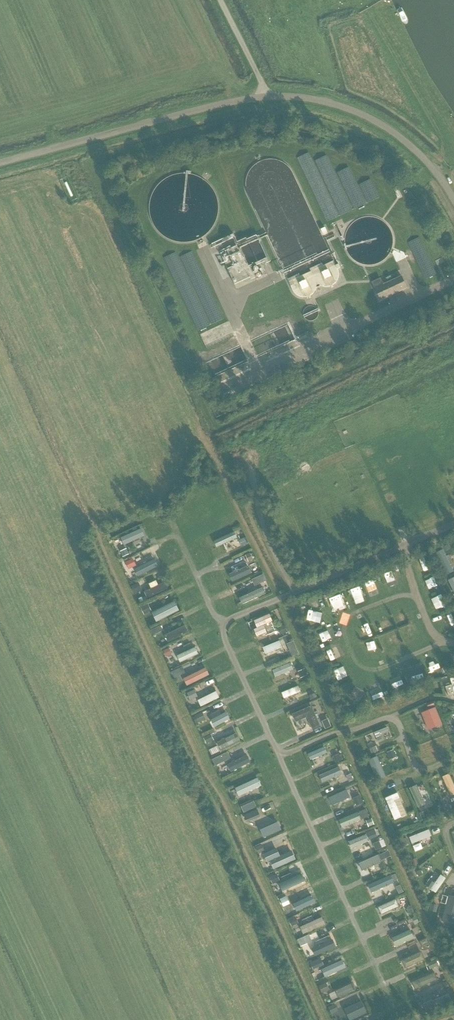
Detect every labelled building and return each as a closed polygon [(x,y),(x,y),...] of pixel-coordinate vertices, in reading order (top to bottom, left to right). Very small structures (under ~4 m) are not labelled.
[(250,264),(266,257),(259,243),(251,246),(249,243),(242,247),(250,264)] [(229,276),(233,285),(253,277),(240,244),(218,253),(217,251),(210,254),(220,279),(229,276)] [(322,271),(325,279),(332,277),(330,269),(322,271)] [(384,284),(380,277),(372,281),(375,288),(381,301),(407,288),(402,276),(384,284)] [(307,278),(299,280),(302,289),(310,287),(307,278)] [(127,544),(144,538),(141,530),(124,536),(127,544)] [(235,532),(212,541),(215,547),(238,538),(235,532)] [(119,552),(121,557),(130,554),(128,548),(119,552)] [(438,564),(448,558),(443,551),(434,558),(438,564)] [(140,576),(158,568),(155,560),(137,569),(140,576)] [(249,566),(229,574),(232,581),(252,573),(249,566)] [(259,576),(255,578),(258,587),(263,585),(259,576)] [(374,580),(365,584),(368,592),(377,588),(374,580)] [(144,590),(146,597),(168,590),(166,584),(144,590)] [(241,603),(265,594),(262,588),(239,598),(241,603)] [(349,600),(359,598),(356,588),(347,590),(349,600)] [(331,609),(340,605),(336,598),(327,602),(331,609)] [(156,622),(179,611),(175,602),(152,613),(156,622)] [(433,606),(434,612),(443,609),(441,603),(433,606)] [(318,609),(310,611),(314,621),(321,619),(318,609)] [(440,619),(443,627),(453,623),(450,615),(440,619)] [(264,617),(252,622),(258,636),(270,632),(264,617)] [(185,627),(164,635),(166,642),(188,634),(185,627)] [(286,636),(280,638),(283,646),(289,643),(286,636)] [(280,640),(262,648),(264,655),(283,647),(280,640)] [(177,651),(180,661),(198,655),(194,645),(177,651)] [(163,651),(168,667),(175,665),(170,648),(163,651)] [(287,649),(288,657),(296,656),(295,648),(287,649)] [(290,663),(272,671),(275,679),(294,671),(290,663)] [(178,681),(185,674),(179,669),(172,676),(178,681)] [(190,678),(193,684),(210,676),(207,669),(190,678)] [(405,672),(409,679),(415,676),(411,669),(405,672)] [(304,670),(294,673),(295,679),(305,677),(304,670)] [(345,670),(334,674),(338,683),(349,679),(345,670)] [(451,684),(445,686),(448,696),(453,694),(453,677),(449,678),(451,684)] [(281,692),(283,699),(301,692),(299,685),(281,692)] [(354,699),(352,689),(344,691),(346,701),(354,699)] [(189,701),(197,698),(194,690),(186,693),(189,701)] [(203,705),(219,699),(217,692),(200,699),(203,705)] [(411,699),(397,705),(399,710),(413,704),(411,699)] [(307,720),(310,729),(320,726),(317,715),(320,715),(317,704),(291,711),(295,723),(307,720)] [(434,708),(419,713),(424,731),(440,726),(434,708)] [(195,715),(199,722),(205,719),(201,712),(195,715)] [(230,722),(231,721),(227,712),(209,720),(216,735),(233,728),(230,722)] [(320,723),(323,729),(328,727),(325,721),(320,723)] [(373,737),(386,733),(385,728),(372,733),(373,737)] [(237,732),(216,744),(220,751),(241,740),(237,732)] [(203,737),(207,745),(214,742),(210,734),(203,737)] [(368,755),(377,752),(374,743),(365,746),(368,755)] [(308,754),(311,760),(326,754),(323,748),(308,754)] [(372,767),(386,760),(383,754),(369,761),(372,767)] [(232,772),(250,763),(246,755),(227,764),(232,772)] [(334,770),(318,775),(321,783),(337,777),(334,770)] [(447,775),(440,778),(446,791),(452,789),(447,775)] [(257,777),(235,788),(240,799),(262,788),(257,777)] [(331,785),(319,790),(321,795),(333,791),(331,785)] [(425,786),(418,788),(425,804),(431,801),(425,786)] [(331,805),(348,798),(346,791),(328,798),(331,805)] [(385,797),(392,820),(404,817),(397,794),(385,797)] [(351,799),(354,807),(360,804),(358,796),(351,799)] [(238,809),(240,814),(246,810),(244,805),(238,809)] [(360,818),(367,816),(364,808),(357,811),(360,818)] [(337,820),(341,832),(351,828),(353,833),(364,829),(358,812),(337,820)] [(264,837),(281,829),(278,823),(261,831),(264,837)] [(415,843),(430,837),(427,830),(406,838),(410,846),(413,853),(418,851),(415,843)] [(273,869),(294,864),(291,853),(279,856),(278,851),(287,849),(285,842),(275,844),(276,850),(262,854),(264,861),(270,859),(273,869)] [(360,872),(380,864),(376,856),(357,864),(360,872)] [(285,882),(287,888),(304,881),(302,875),(285,882)] [(435,894),(443,877),(438,875),(433,884),(427,880),(423,889),(435,894)] [(277,876),(270,876),(271,892),(283,891),(282,881),(277,881),(277,876)] [(369,892),(384,886),(381,879),(366,886),(369,892)] [(296,896),(309,890),(306,884),(293,890),(296,896)] [(389,889),(393,895),(400,891),(397,885),(389,889)] [(453,925),(453,897),(447,894),(438,919),(453,925)] [(311,896),(291,906),(294,912),(314,903),(311,896)] [(375,907),(379,917),(399,909),(395,899),(375,907)] [(286,900),(279,901),(280,908),(288,906),(286,900)] [(296,917),(287,920),(293,937),(302,934),(296,917)] [(322,919),(304,926),(306,932),(324,925),(322,919)] [(397,929),(406,926),(404,921),(395,925),(397,929)] [(409,930),(389,938),(394,948),(413,939),(409,930)] [(302,940),(304,948),(313,946),(310,938),(302,940)] [(315,955),(334,946),(332,940),(313,949),(315,955)] [(326,951),(328,958),(351,951),(349,944),(326,951)] [(405,969),(424,959),(419,951),(401,962),(405,969)] [(341,960),(321,970),(325,978),(345,968),(341,960)] [(414,991),(436,980),(433,972),(410,983),(414,991)] [(326,984),(320,986),(323,1001),(337,998),(335,990),(328,991),(326,984)] [(338,998),(354,991),(351,984),(335,991),(338,998)] [(426,1014),(452,1002),(448,994),(422,1005),(426,1014)] [(347,1014),(363,1007),(361,1000),(331,1012),(334,1019),(347,1019),(349,1019),(347,1014)] [(349,1019),(350,1019),(367,1015),(365,1008),(347,1014),(349,1019)]
